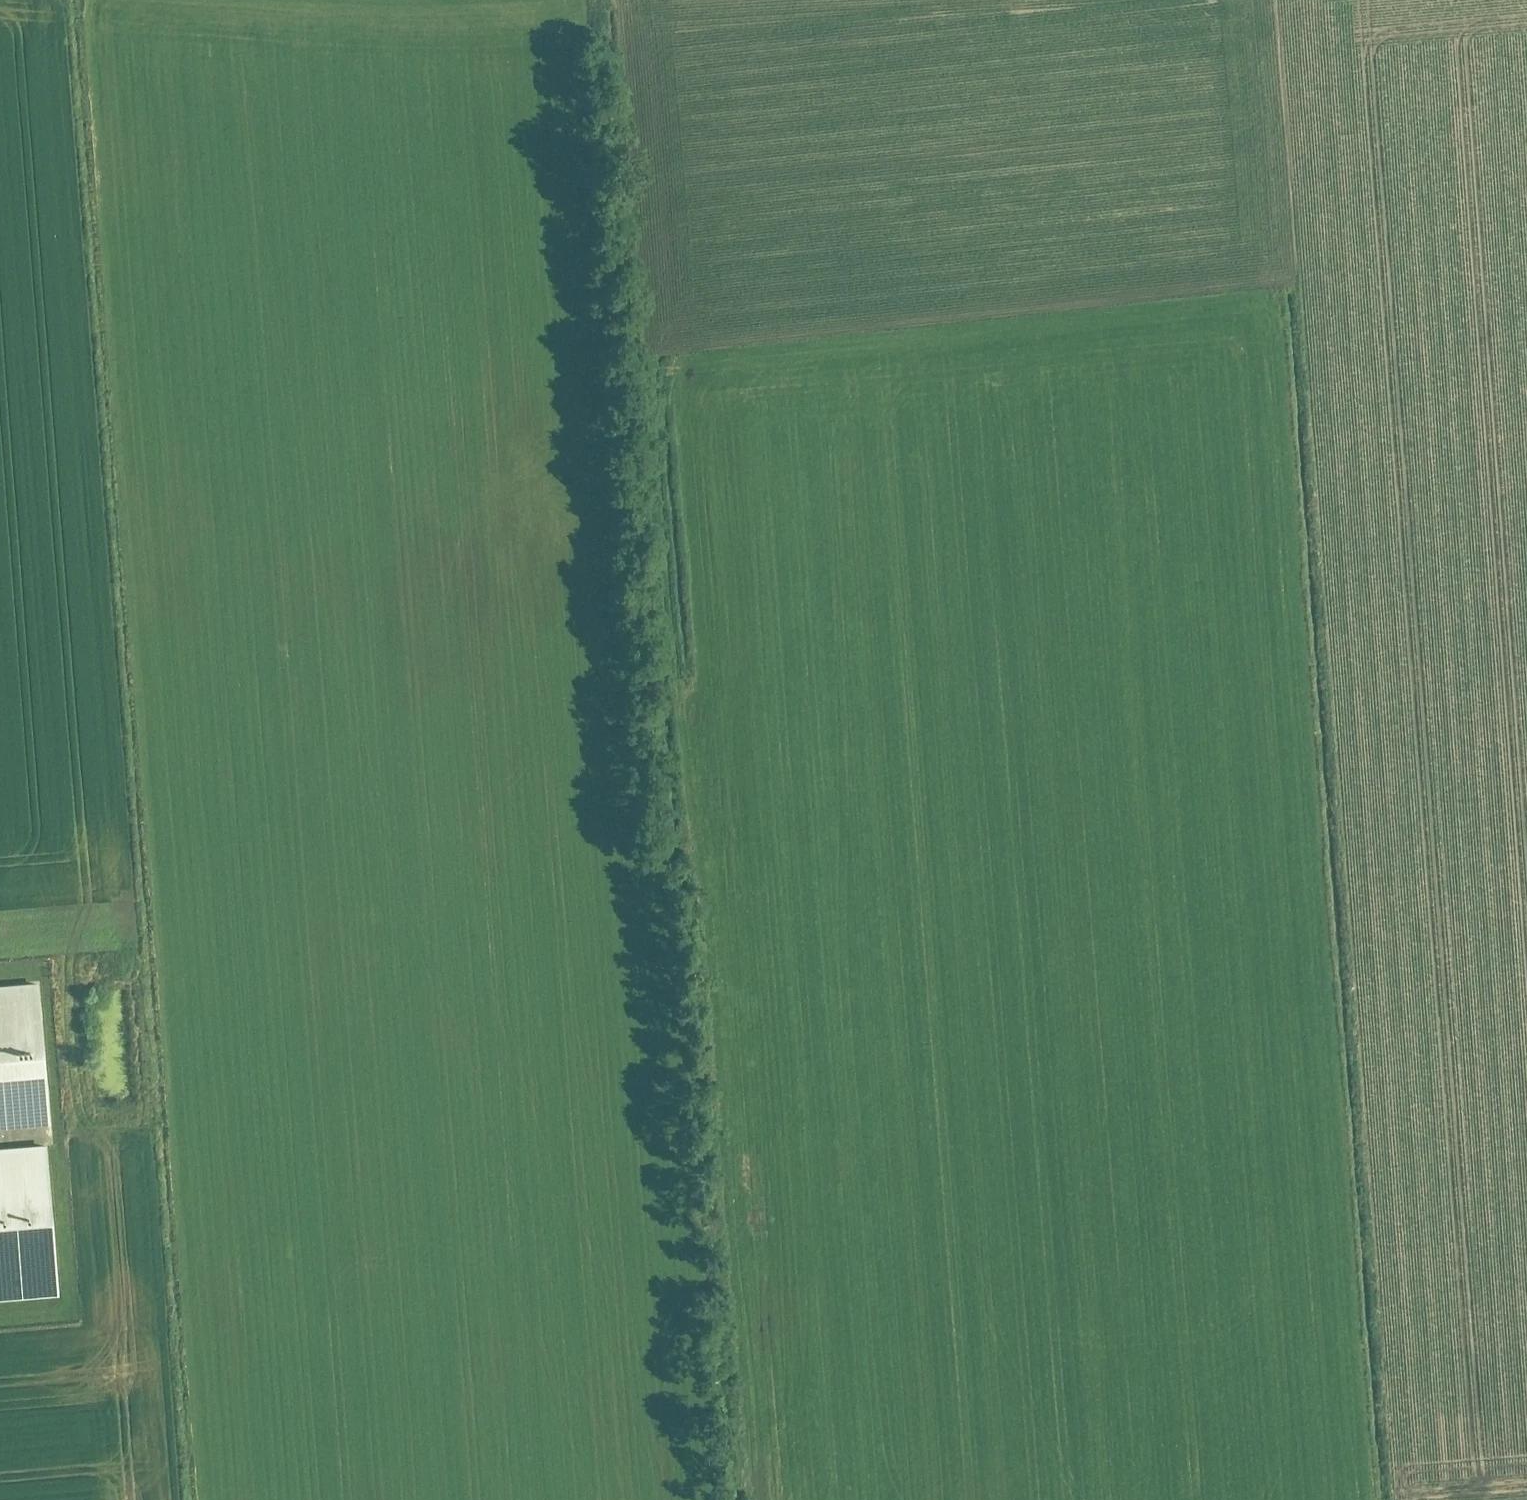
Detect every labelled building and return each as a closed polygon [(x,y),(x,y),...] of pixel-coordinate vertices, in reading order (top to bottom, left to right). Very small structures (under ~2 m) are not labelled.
[(52,1298),(40,1151),(0,1154),(0,1302),(52,1298)]
